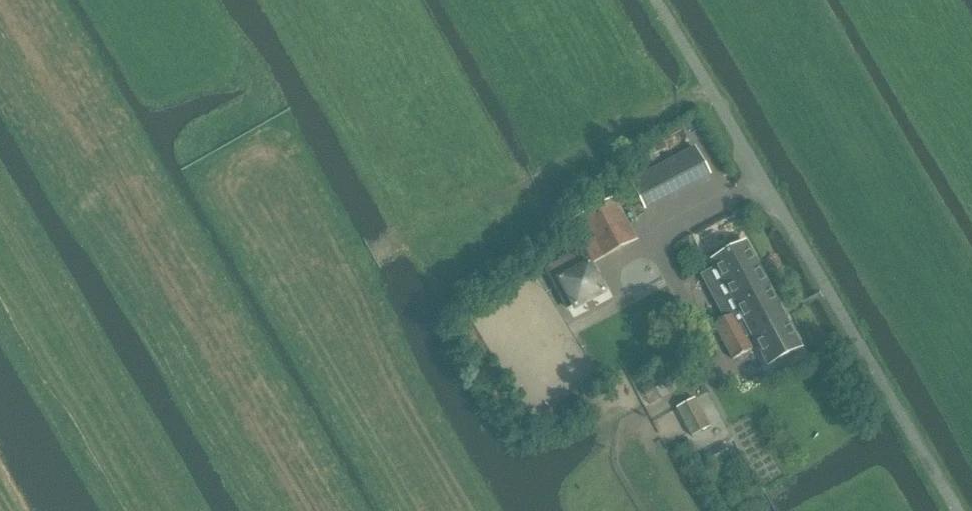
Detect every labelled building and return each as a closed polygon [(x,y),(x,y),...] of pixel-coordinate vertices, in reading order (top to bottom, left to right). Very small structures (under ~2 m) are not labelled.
[(695,144),(677,154),(692,183),(711,173),(695,144)] [(641,173),(628,179),(644,209),(656,202),(641,173)] [(615,199),(570,223),(593,265),(637,241),(615,199)] [(714,268),(700,276),(724,320),(713,326),(732,361),(752,350),(745,336),(749,334),(766,367),(800,349),(745,244),(711,262),(714,268)] [(578,252),(544,270),(565,311),(570,308),(572,313),(607,295),(589,260),(584,263),(578,252)] [(645,396),(660,388),(666,390),(672,386),(674,380),(671,374),(665,372),(659,376),(657,382),(641,391),(645,396)] [(695,400),(676,409),(691,438),(710,428),(695,400)] [(568,404),(559,410),(566,421),(576,415),(568,404)]
